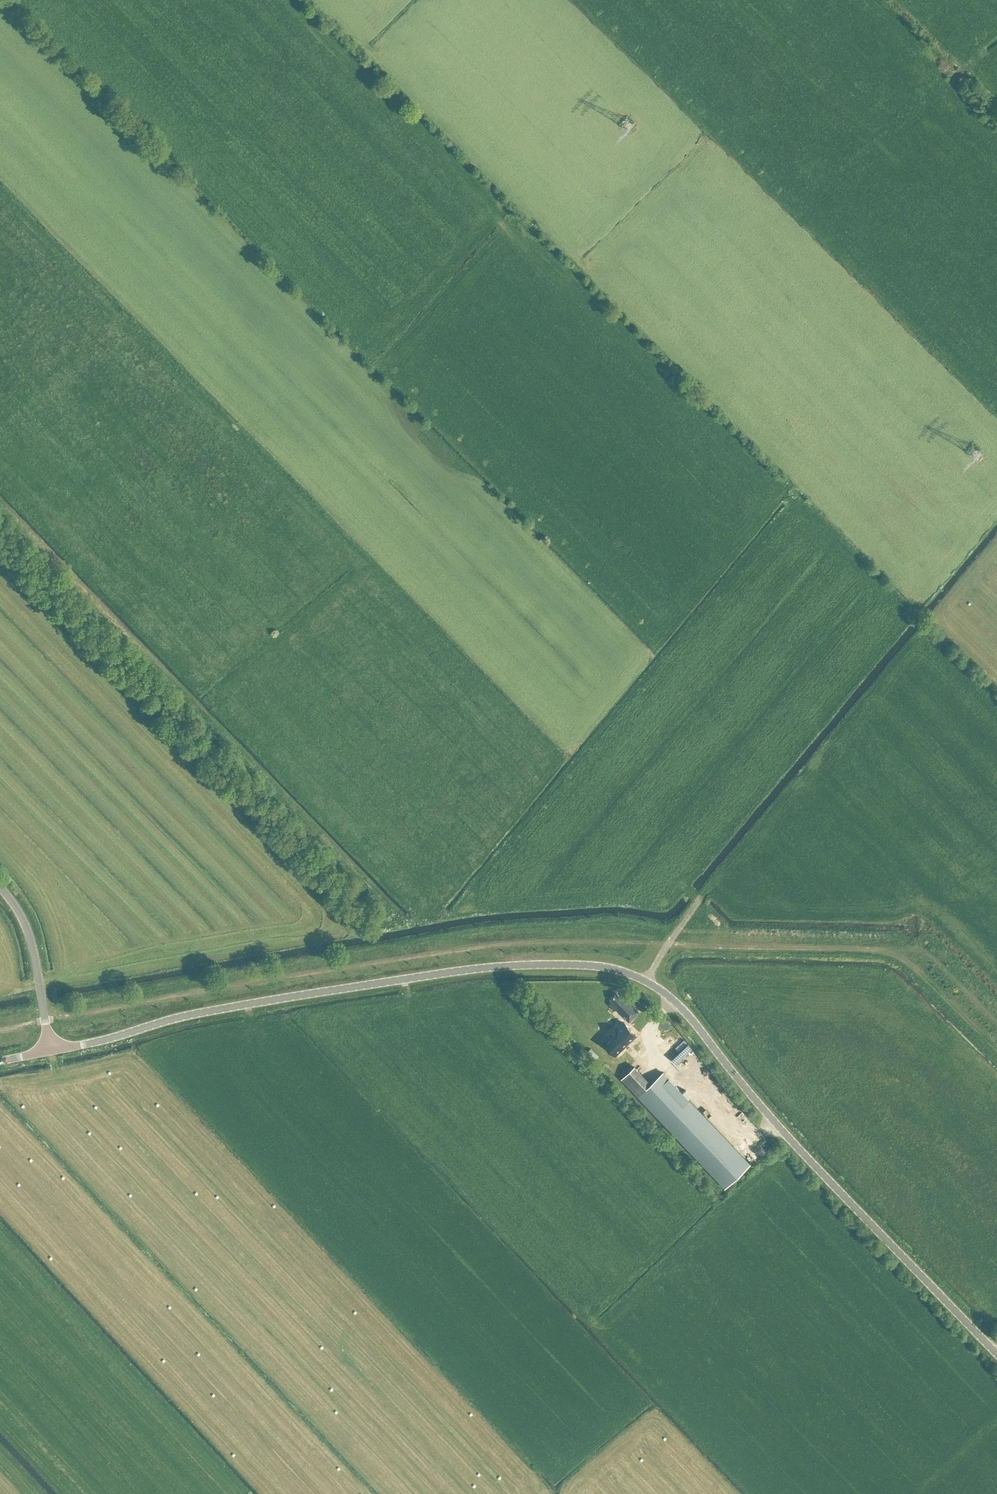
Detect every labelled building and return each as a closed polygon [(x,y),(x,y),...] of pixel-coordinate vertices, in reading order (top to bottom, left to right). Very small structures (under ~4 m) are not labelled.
[(616,992),(610,998),(612,1000),(608,1004),(614,1010),(616,1009),(629,1022),(639,1012),(626,998),(624,1000),(616,992)] [(615,1054),(636,1034),(625,1022),(617,1030),(616,1028),(610,1033),(612,1035),(604,1042),(615,1054)] [(674,1046),(683,1038),(678,1033),(670,1042),(674,1046)] [(629,1086),(641,1075),(634,1067),(622,1079),(629,1086)] [(750,1164),(663,1073),(639,1096),(726,1187),(750,1164)]
